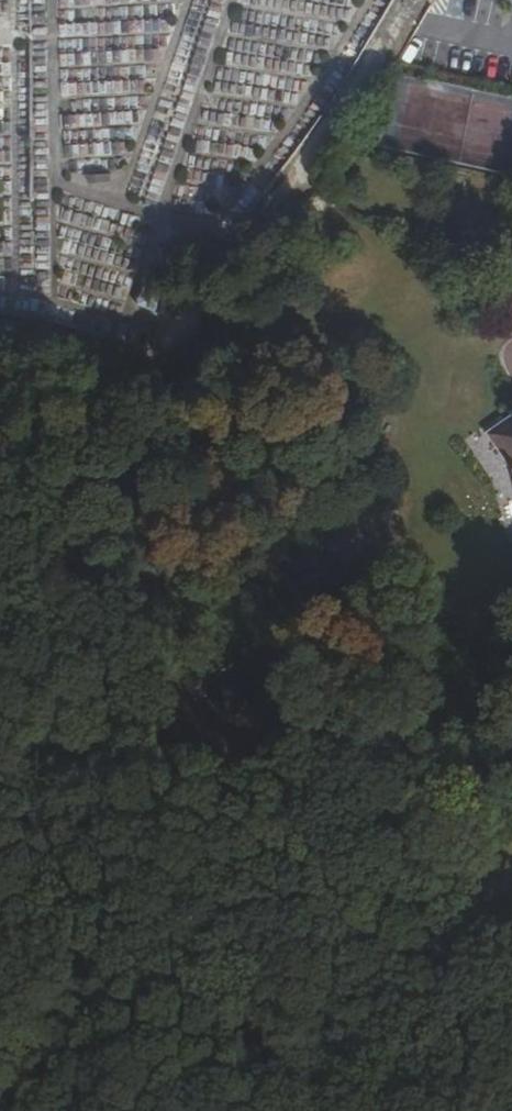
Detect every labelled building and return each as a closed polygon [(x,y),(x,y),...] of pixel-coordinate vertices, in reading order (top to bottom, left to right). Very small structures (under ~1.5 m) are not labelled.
[(495,432),(511,457),(511,421),(495,432)]
